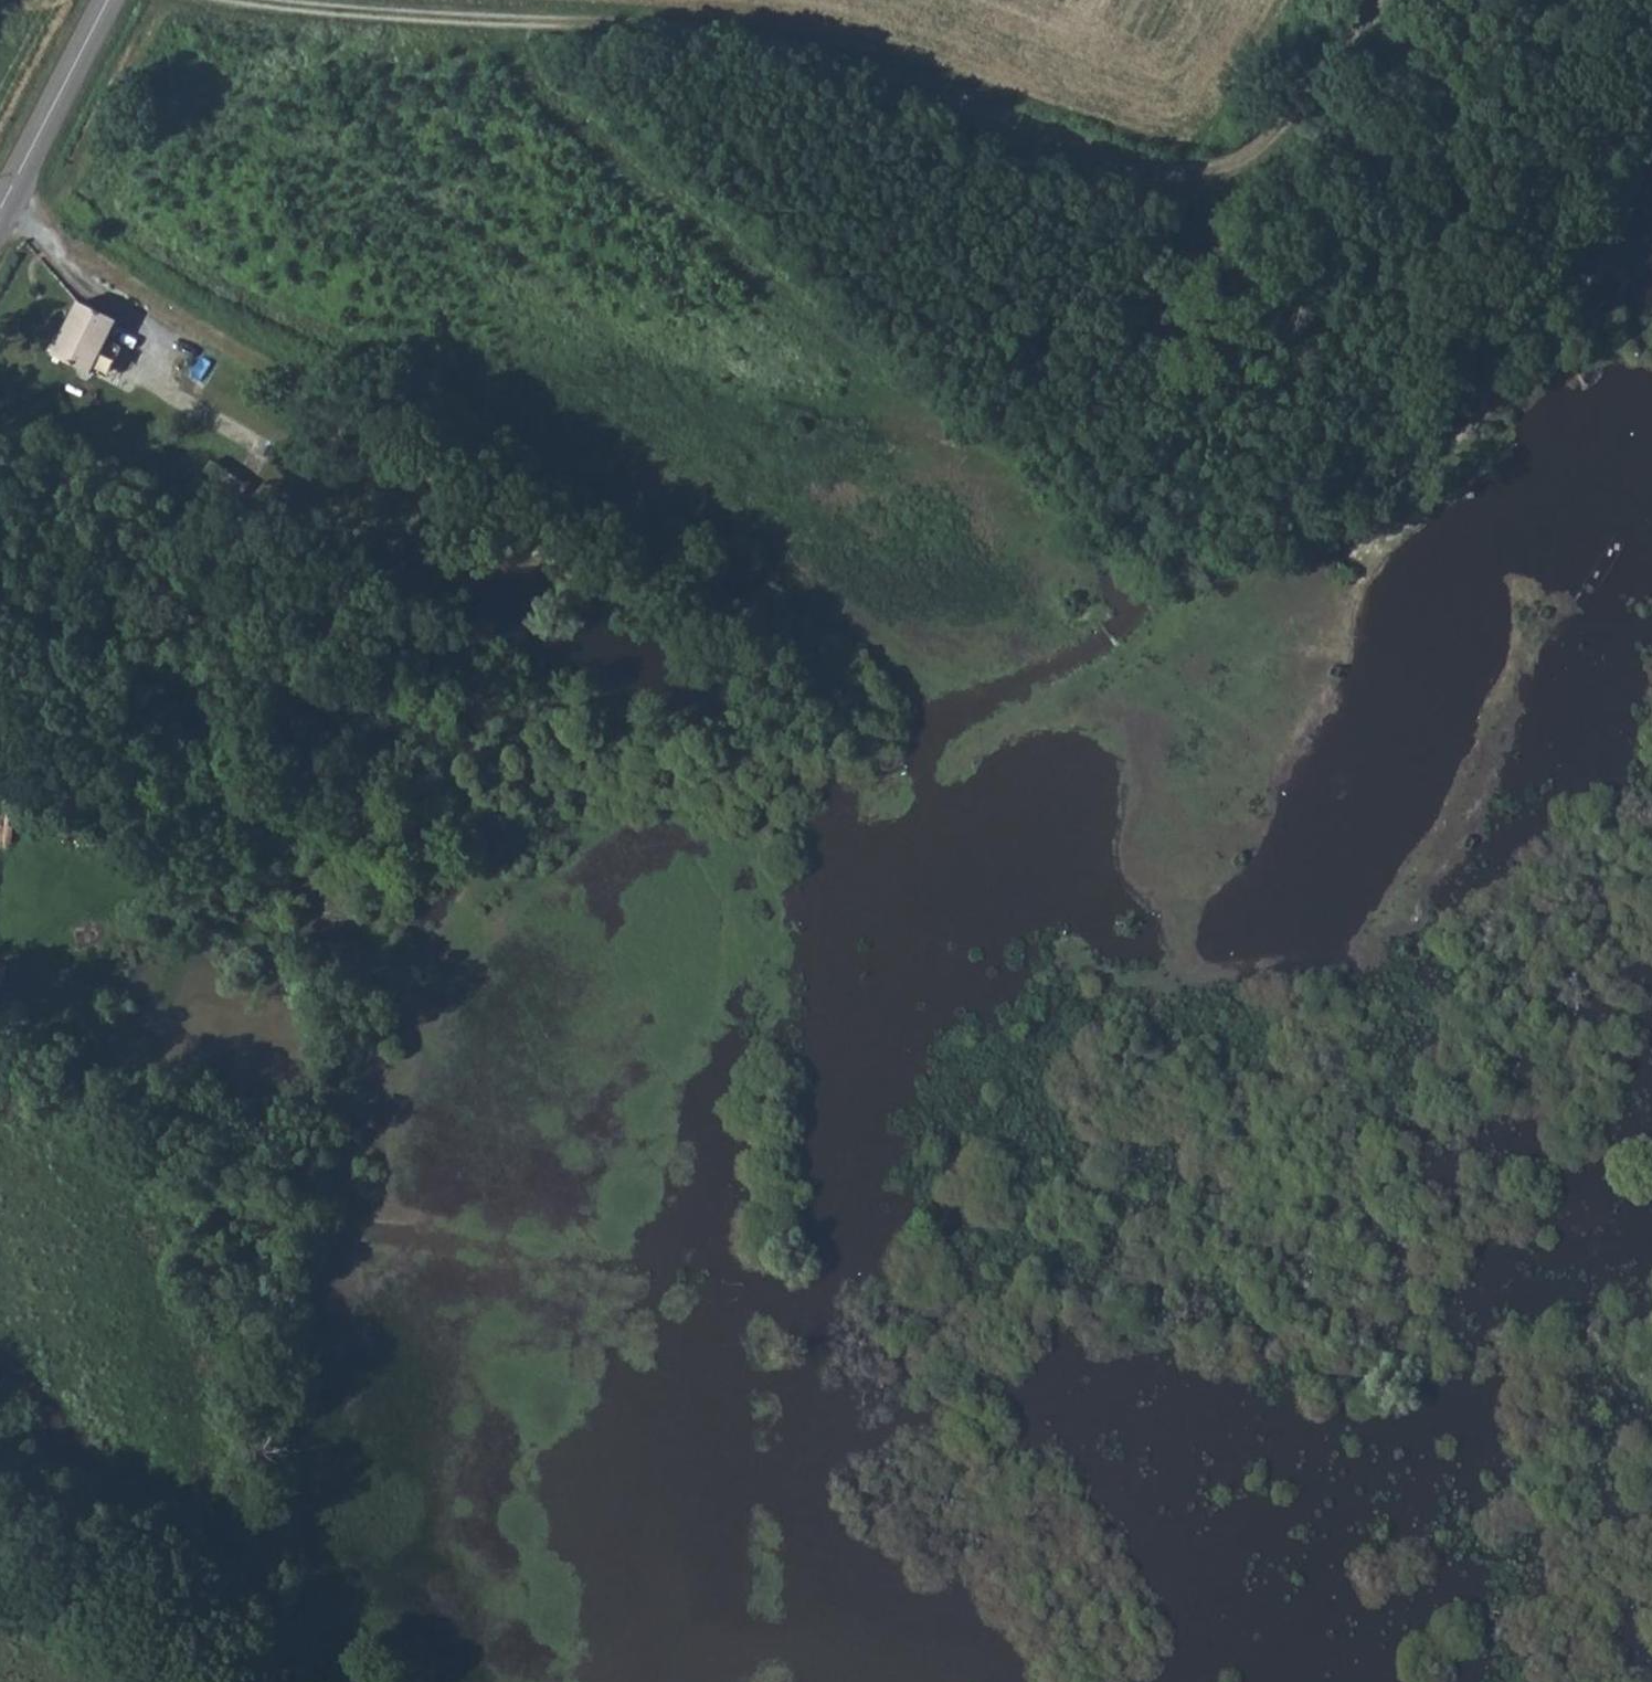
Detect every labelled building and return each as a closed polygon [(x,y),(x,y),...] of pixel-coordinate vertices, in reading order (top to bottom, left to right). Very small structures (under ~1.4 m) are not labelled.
[(91,377),(119,326),(79,305),(53,356),(91,377)]
